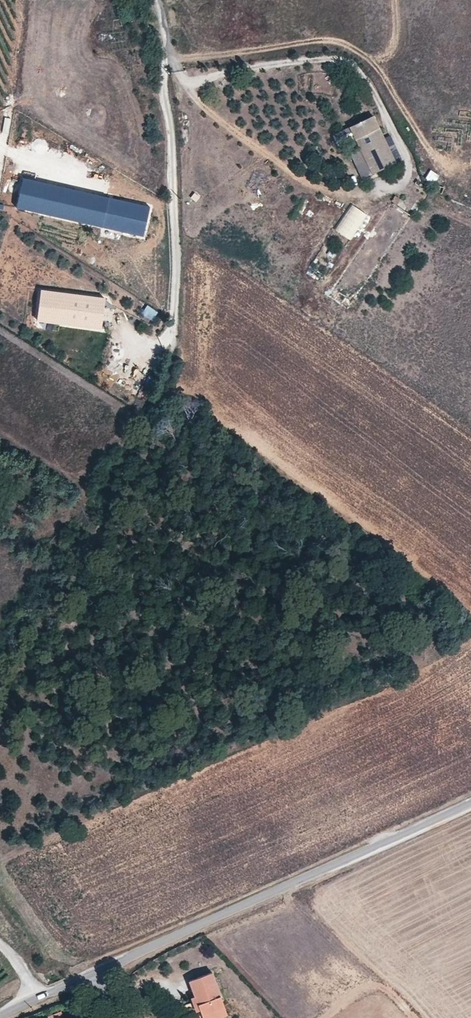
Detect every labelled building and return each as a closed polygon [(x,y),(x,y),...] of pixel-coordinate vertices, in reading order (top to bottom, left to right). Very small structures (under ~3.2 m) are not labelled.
[(167,11),(170,26),(177,24),(174,10),(167,11)] [(377,123),(354,135),(366,158),(377,181),(400,169),(377,123)] [(368,185),(377,181),(366,158),(357,163),(368,185)] [(427,178),(424,183),(440,193),(443,187),(427,178)] [(410,218),(390,204),(323,295),(342,309),(410,218)] [(354,241),(368,214),(349,204),(334,230),(354,241)] [(39,290),(36,321),(100,329),(104,298),(39,290)] [(151,319),(155,309),(145,304),(141,314),(151,319)] [(211,972),(187,981),(193,996),(189,998),(195,1013),(199,1011),(202,1017),(215,1017),(227,1013),(211,972)]
